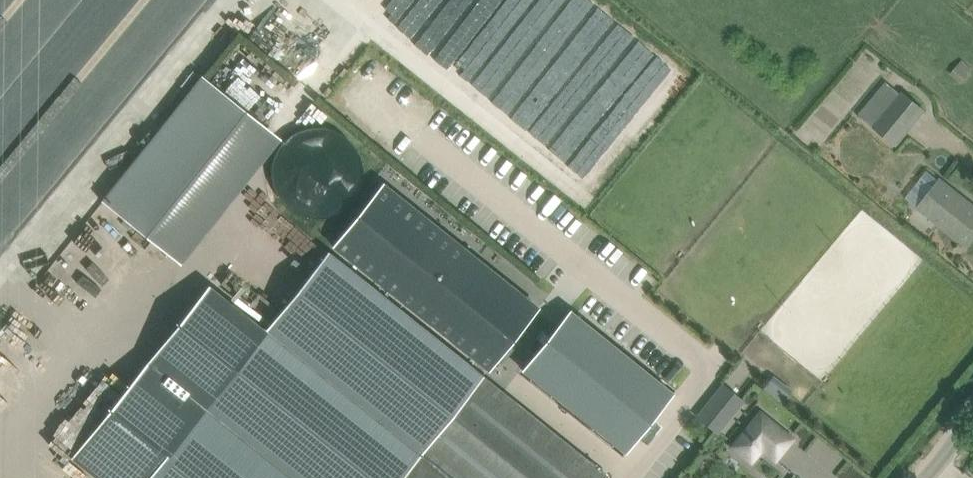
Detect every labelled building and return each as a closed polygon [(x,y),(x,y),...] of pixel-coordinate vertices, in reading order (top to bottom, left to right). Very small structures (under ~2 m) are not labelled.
[(10,0),(0,0),(0,16),(10,0)] [(958,65),(952,73),(962,82),(969,74),(958,65)] [(897,146),(927,109),(903,90),(901,93),(886,81),(859,114),(873,125),(872,126),(897,146)] [(334,215),(339,134),(279,130),(275,196),(310,198),(309,214),(334,215)] [(127,168),(102,200),(165,251),(191,219),(127,168)] [(940,179),(918,207),(969,247),(972,242),(972,204),(940,179)] [(384,181),(334,244),(491,368),(528,321),(456,264),(469,249),(384,181)] [(609,476),(485,375),(329,250),(266,330),(209,286),(71,458),(97,477),(608,477),(609,476)] [(570,310),(523,369),(627,452),(674,394),(570,310)] [(724,384),(698,416),(717,432),(743,400),(724,384)] [(760,411),(732,446),(751,461),(762,448),(776,460),(793,438),(760,411)]
